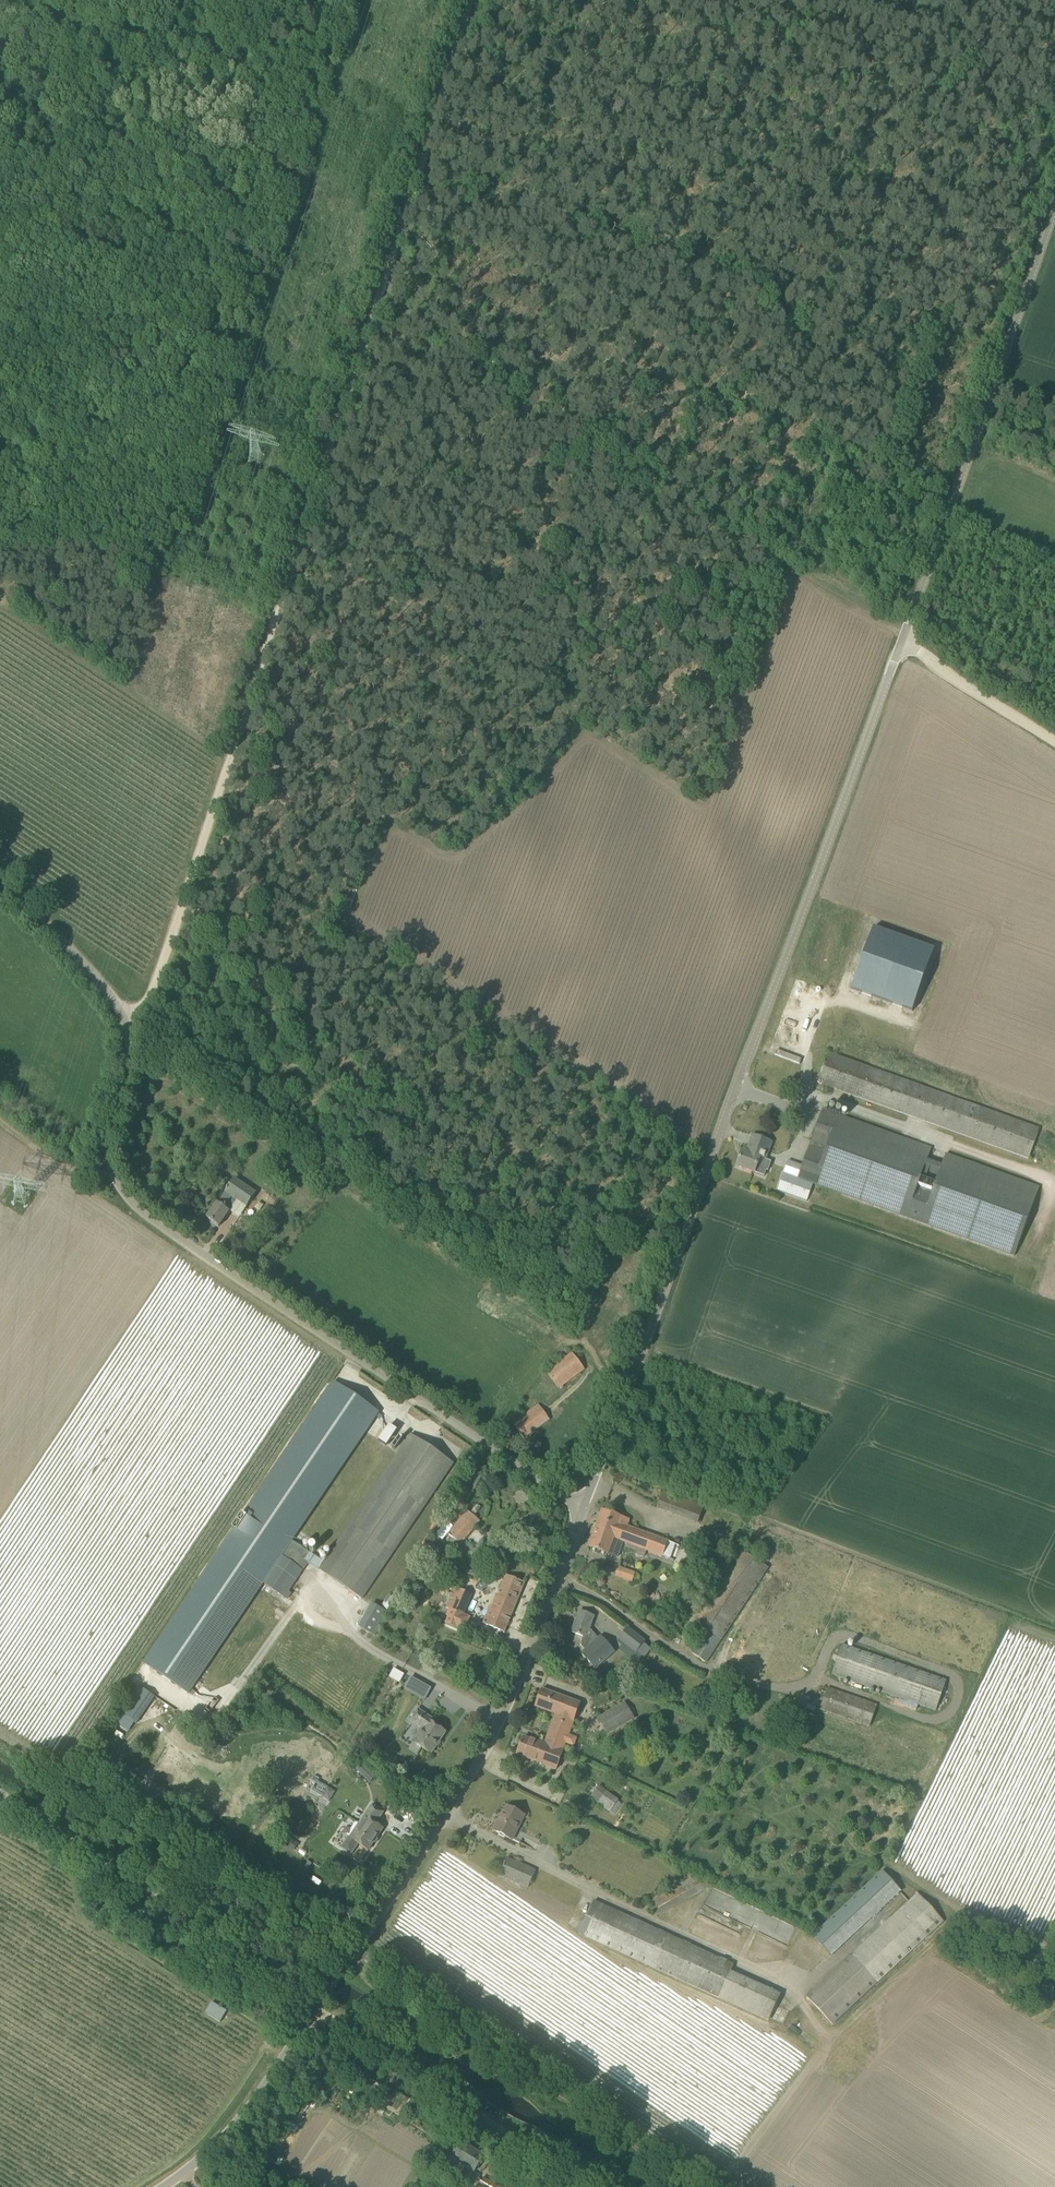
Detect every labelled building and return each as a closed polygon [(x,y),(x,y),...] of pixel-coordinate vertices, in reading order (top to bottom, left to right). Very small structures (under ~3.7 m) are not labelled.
[(937,948),(879,927),(857,986),(916,1007),(937,948)] [(778,1051),(776,1055),(800,1062),(801,1058),(778,1051)] [(818,1082),(836,1089),(1029,1158),(1040,1128),(828,1053),(818,1082)] [(798,1178),(814,1184),(1014,1257),(1039,1187),(946,1153),(942,1165),(927,1159),(931,1148),(833,1113),(822,1110),(798,1178)] [(760,1158),(765,1160),(772,1143),(753,1136),(746,1153),(742,1151),(737,1166),(754,1173),(760,1158)] [(814,1184),(798,1178),(784,1173),(777,1190),(807,1202),(814,1184)] [(207,1219),(219,1227),(229,1211),(237,1200),(247,1207),(256,1194),(234,1179),(207,1219)] [(573,1354),(547,1373),(559,1388),(584,1369),(573,1354)] [(335,1382),(245,1515),(242,1514),(232,1529),(234,1530),(144,1663),(188,1693),(281,1556),(283,1557),(264,1584),(285,1598),(303,1570),(308,1562),(313,1555),(293,1541),(292,1540),(379,1412),(335,1382)] [(524,1438),(550,1419),(539,1405),(513,1424),(524,1438)] [(378,1415),(367,1431),(385,1444),(396,1427),(378,1415)] [(411,1435),(325,1563),(320,1570),(362,1598),(453,1464),(454,1463),(411,1435)] [(656,1507),(697,1523),(703,1505),(662,1490),(656,1507)] [(474,1527),(480,1520),(468,1511),(463,1517),(455,1526),(448,1534),(460,1544),(474,1527)] [(590,1547),(612,1555),(613,1556),(619,1540),(674,1561),(680,1545),(628,1526),(630,1521),(603,1511),(590,1547)] [(696,1622),(707,1630),(692,1653),(707,1662),(722,1640),(769,1568),(742,1550),(696,1622)] [(619,1567),(616,1576),(632,1582),(635,1573),(619,1567)] [(483,1623),(504,1633),(525,1583),(506,1576),(498,1595),(496,1594),(491,1607),(490,1607),(483,1623)] [(446,1608),(450,1609),(447,1616),(448,1617),(446,1623),(464,1631),(467,1624),(460,1621),(471,1595),(455,1588),(446,1608)] [(375,1636),(388,1612),(372,1604),(359,1627),(375,1636)] [(594,1616),(580,1611),(572,1632),(584,1636),(581,1645),(586,1651),(582,1654),(595,1668),(608,1656),(607,1656),(603,1651),(609,1646),(601,1637),(600,1638),(592,1629),(590,1629),(594,1616)] [(427,1634),(430,1627),(419,1624),(417,1630),(427,1634)] [(620,1640),(637,1653),(646,1642),(628,1629),(620,1640)] [(832,1675),(936,1711),(946,1680),(843,1644),(832,1675)] [(405,1675),(401,1673),(394,1668),(389,1676),(401,1683),(405,1675)] [(708,1683),(696,1693),(704,1702),(716,1692),(708,1683)] [(136,1724),(155,1697),(138,1685),(119,1712),(136,1724)] [(424,1685),(418,1696),(426,1700),(432,1689),(424,1685)] [(827,1688),(823,1700),(820,1710),(870,1727),(877,1705),(827,1688)] [(535,1707),(556,1714),(574,1721),(575,1721),(581,1704),(542,1689),(535,1707)] [(598,1718),(604,1729),(607,1735),(635,1718),(625,1702),(598,1718)] [(432,1719),(420,1710),(418,1709),(411,1720),(424,1729),(415,1743),(431,1754),(446,1732),(430,1721),(432,1719)] [(574,1721),(556,1714),(546,1741),(550,1743),(550,1745),(564,1750),(563,1749),(574,1721)] [(550,1743),(546,1741),(545,1743),(542,1742),(541,1744),(524,1737),(517,1755),(556,1769),(564,1750),(550,1745),(550,1743)] [(363,1777),(370,1770),(360,1761),(354,1768),(363,1777)] [(599,1785),(590,1796),(615,1815),(624,1803),(599,1785)] [(376,1823),(379,1819),(383,1812),(373,1805),(360,1824),(361,1825),(352,1838),(349,1836),(342,1848),(351,1854),(359,1843),(368,1850),(383,1828),(376,1823)] [(513,1840),(526,1816),(507,1807),(500,1820),(499,1819),(493,1830),(513,1840)] [(294,1849),(298,1843),(291,1839),(287,1845),(294,1849)] [(299,1867),(305,1858),(284,1845),(278,1854),(299,1867)] [(299,1853),(304,1857),(307,1853),(302,1849),(299,1853)] [(536,1870),(508,1858),(500,1875),(528,1887),(536,1870)] [(833,1957),(902,1892),(883,1871),(813,1935),(833,1957)] [(917,1893),(806,1996),(833,2025),(944,1922),(917,1893)] [(769,2021),(781,1995),(781,1994),(731,1971),(734,1964),(594,1901),(578,1935),(769,2021)] [(219,2019),(230,2027),(238,2014),(227,2007),(219,2019)] [(318,2087),(328,2072),(321,2067),(311,2082),(313,2083),(318,2087)] [(309,2106),(321,2088),(318,2087),(313,2083),(302,2101),(309,2106)] [(381,2098),(385,2092),(380,2088),(375,2094),(381,2098)] [(388,2094),(384,2101),(391,2105),(395,2099),(388,2094)] [(406,2117),(416,2103),(408,2098),(398,2112),(406,2117)] [(280,2129),(265,2150),(272,2155),(287,2134),(280,2129)] [(473,2172),(484,2156),(462,2141),(451,2158),(473,2172)] [(477,2186),(497,2186),(483,2178),(477,2186)]
